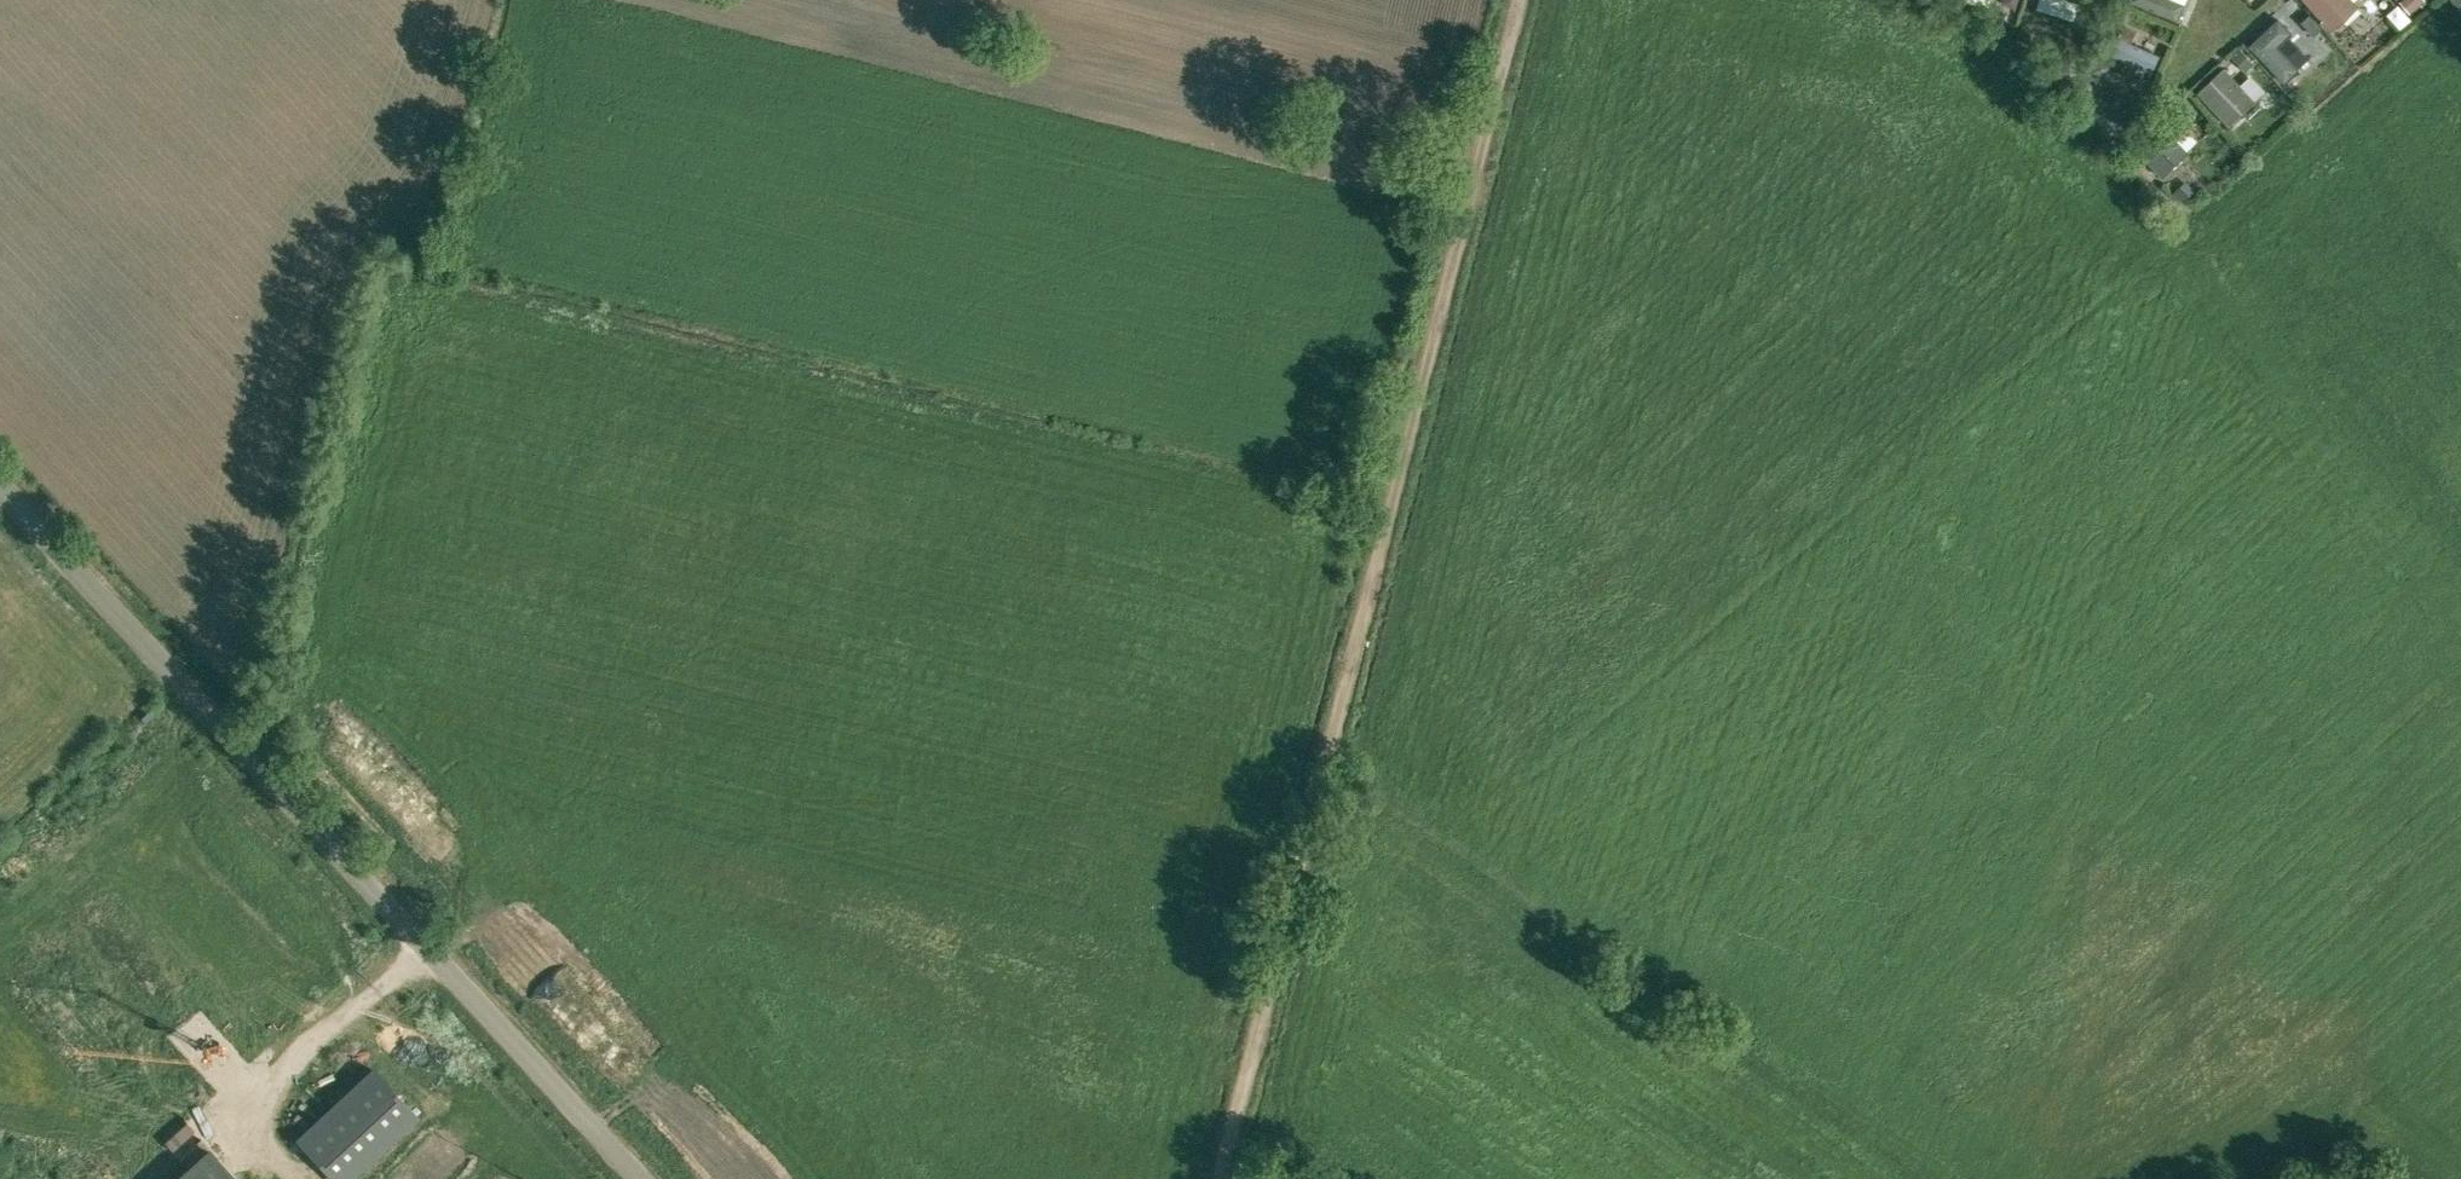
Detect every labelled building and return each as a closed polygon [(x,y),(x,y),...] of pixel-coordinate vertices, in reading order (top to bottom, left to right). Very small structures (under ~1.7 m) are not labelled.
[(2177,1),(2174,0),(2127,0),(2170,18),(2177,1)] [(2331,32),(2360,6),(2355,0),(2303,0),(2331,32)] [(2413,11),(2425,0),(2404,0),(2413,11)] [(2302,22),(2314,35),(2323,27),(2310,14),(2302,22)] [(2279,46),(2294,32),(2279,17),(2250,46),(2285,84),(2301,70),(2279,46)] [(2111,32),(2103,50),(2151,72),(2160,53),(2111,32)] [(2257,100),(2225,67),(2198,93),(2229,126),(2257,100)] [(2088,83),(2079,103),(2131,128),(2140,107),(2088,83)] [(2164,125),(2138,152),(2164,178),(2190,152),(2188,150),(2197,141),(2181,124),(2171,133),(2164,125)] [(2186,181),(2172,195),(2180,204),(2195,191),(2186,181)] [(299,1140),(335,1178),(348,1178),(417,1115),(374,1070),(299,1140)] [(177,1178),(236,1178),(209,1150),(177,1178)] [(466,1169),(456,1178),(475,1178),(466,1169)]
